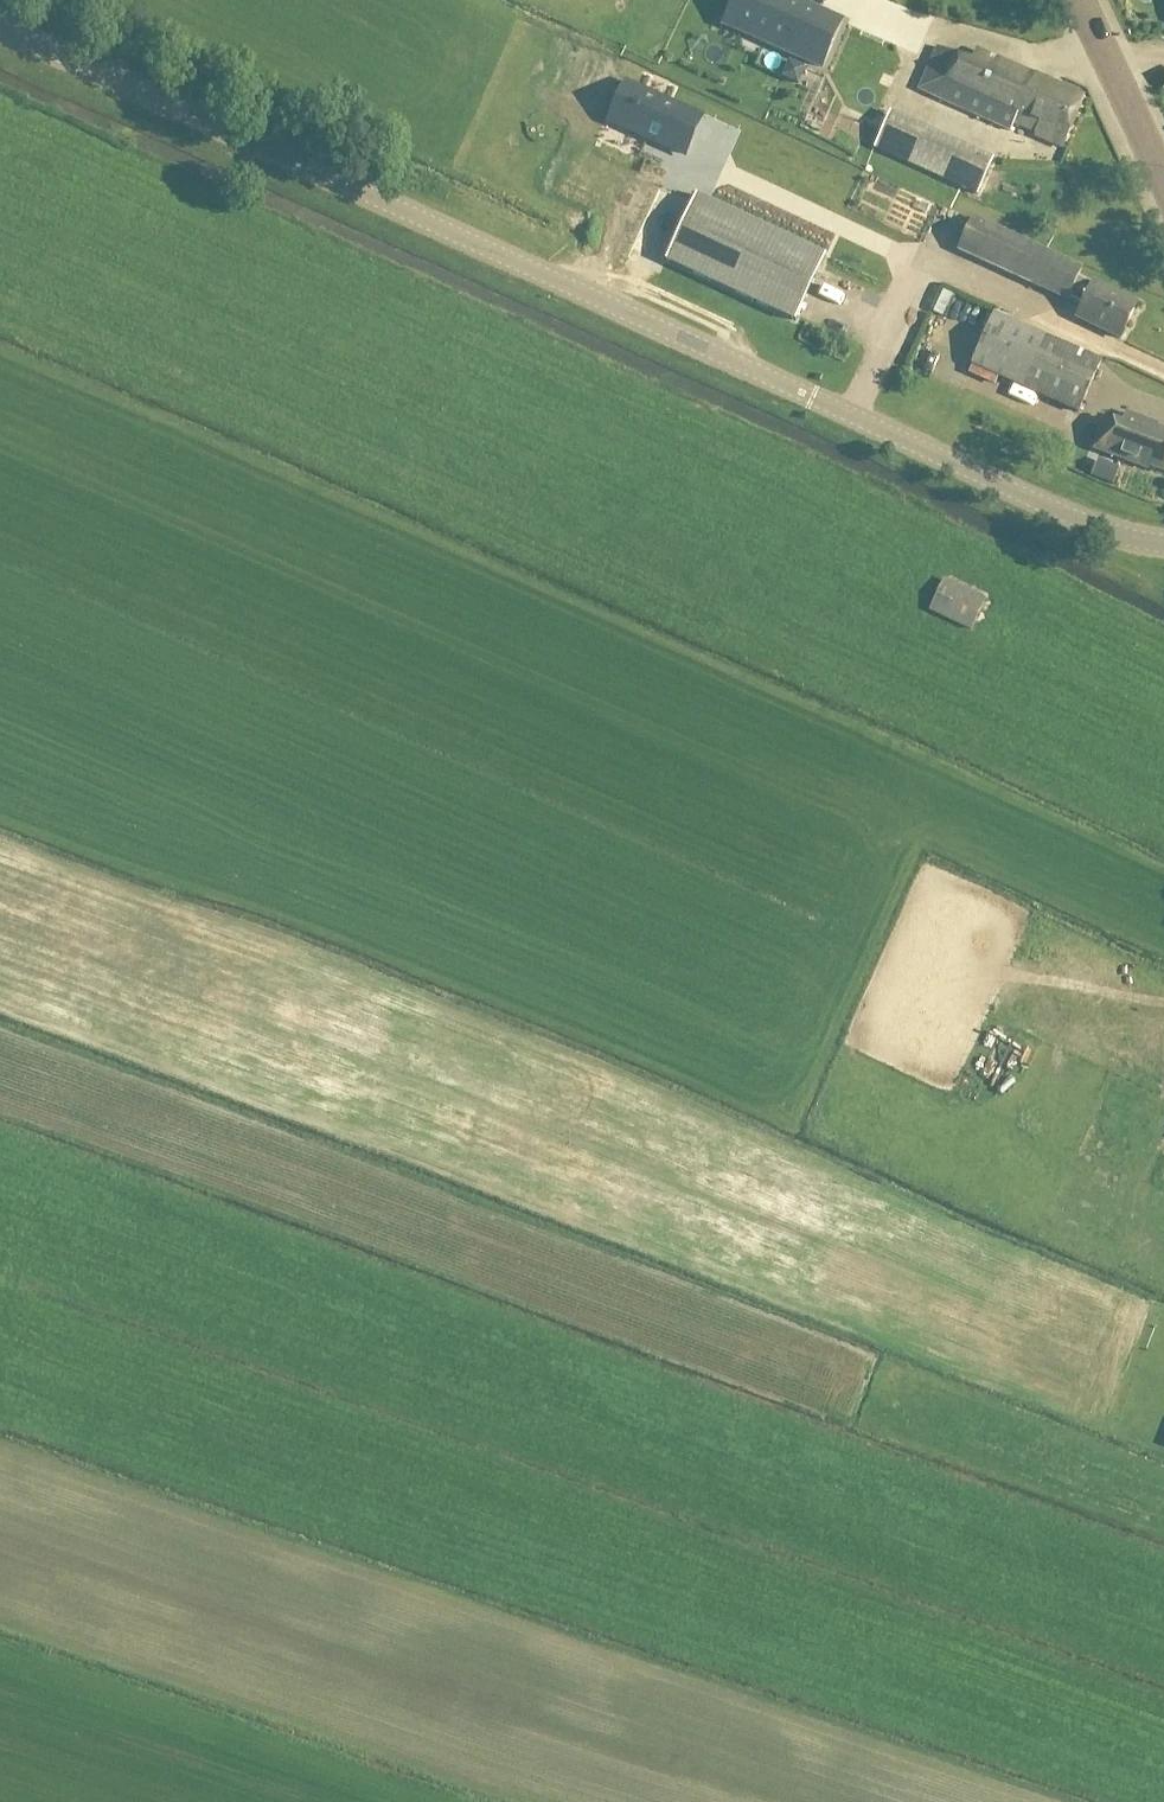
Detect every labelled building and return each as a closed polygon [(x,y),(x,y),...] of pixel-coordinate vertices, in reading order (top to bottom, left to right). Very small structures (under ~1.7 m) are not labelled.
[(809,43),(819,22),(785,7),(788,1),(786,0),(740,0),(730,21),(768,37),(765,46),(821,70),(829,52),(828,52),(809,43)] [(970,64),(936,49),(917,93),(1009,133),(1013,124),(1035,134),(1033,139),(1061,151),(1083,100),(975,53),(970,64)] [(787,65),(780,81),(796,88),(803,72),(787,65)] [(625,88),(609,125),(682,158),(699,121),(625,88)] [(992,163),(889,115),(873,151),(976,198),(992,163)] [(794,324),(824,259),(694,198),(664,264),(794,324)] [(934,214),(932,226),(952,230),(954,218),(934,214)] [(1090,288),(1076,281),(1080,271),(972,221),(956,253),(1065,304),(1067,300),(1081,307),(1075,320),(1119,341),(1135,307),(1091,286),(1090,288)] [(1076,415),(1099,364),(993,316),(970,367),(1076,415)] [(1147,425),(1125,417),(1121,427),(1104,421),(1092,452),(1145,472),(1146,469),(1163,476),(1163,434),(1146,428),(1147,425)] [(926,613),(973,637),(989,604),(943,581),(926,613)]
